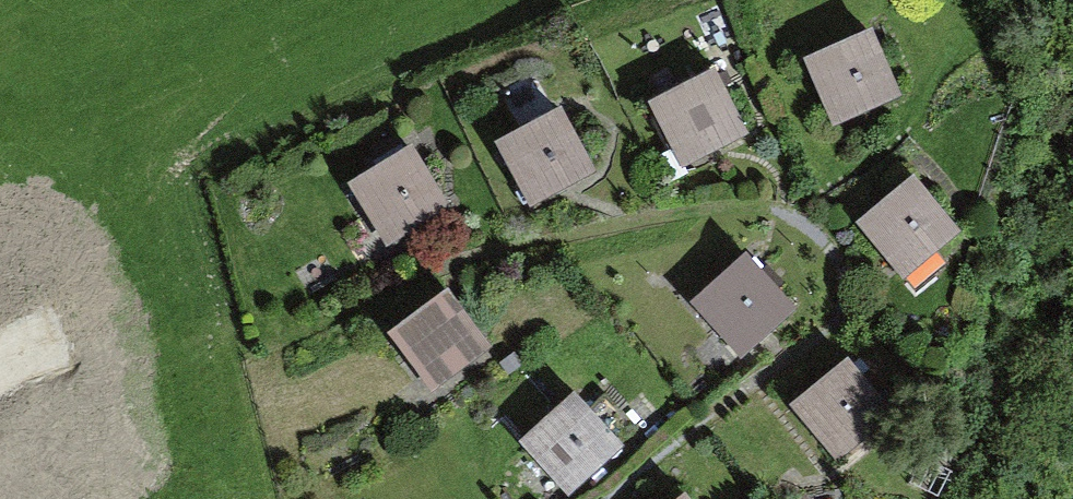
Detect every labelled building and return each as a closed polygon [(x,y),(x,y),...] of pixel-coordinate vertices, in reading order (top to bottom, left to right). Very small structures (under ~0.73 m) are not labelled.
[(872,31),(803,61),(833,129),(902,99),(872,31)] [(716,71),(650,106),(684,169),(750,134),(716,71)] [(562,108),(497,144),(532,208),(598,172),(562,108)] [(413,148),(348,188),(387,250),(452,210),(413,148)] [(856,227),(904,283),(961,235),(913,179),(856,227)] [(746,256),(690,306),(740,361),(796,311),(746,256)] [(494,350),(449,290),(388,335),(432,395),(494,350)] [(848,359),(789,408),(837,465),(896,416),(848,359)] [(625,449),(575,394),(520,444),(569,498),(625,449)]
